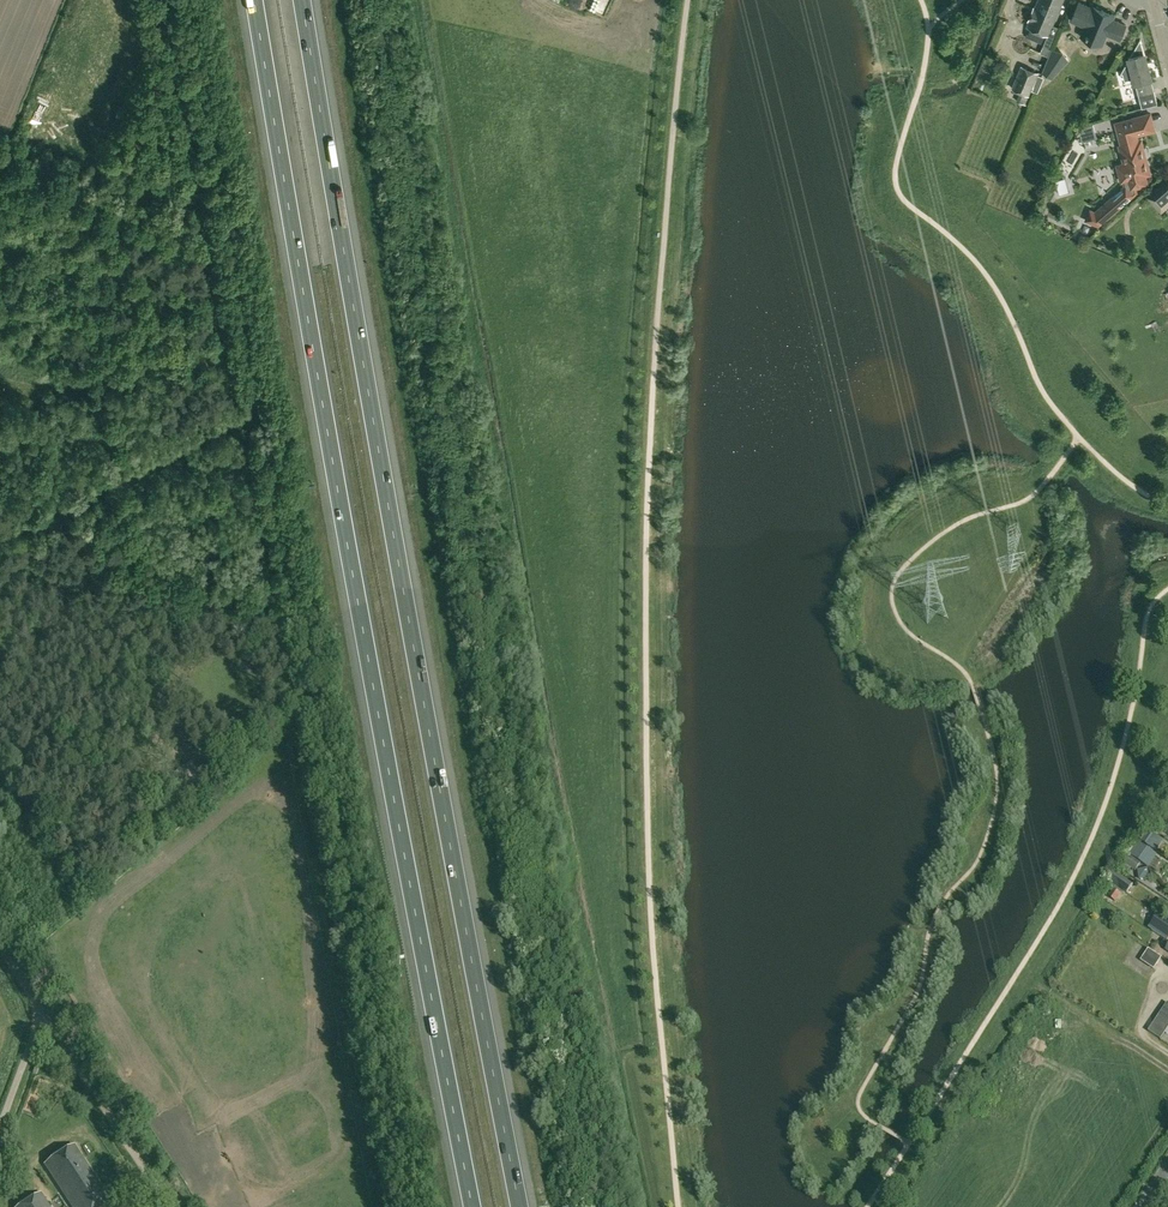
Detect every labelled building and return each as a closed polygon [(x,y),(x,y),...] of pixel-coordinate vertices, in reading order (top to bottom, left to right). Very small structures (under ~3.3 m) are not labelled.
[(1028,26),(1047,34),(1043,45),(1050,48),(1055,37),(1048,34),(1062,0),(1039,0),(1035,8),(1034,7),(1029,19),(1030,20),(1028,26)] [(1079,1),(1071,20),(1085,25),(1081,36),(1083,32),(1103,40),(1101,44),(1102,44),(1107,33),(1120,39),(1126,24),(1113,19),(1115,14),(1094,5),(1093,7),(1079,1)] [(1136,82),(1151,78),(1141,38),(1140,38),(1130,55),(1129,56),(1129,58),(1120,72),(1121,73),(1123,72),(1125,79),(1134,77),(1136,82)] [(1043,45),(1040,51),(1048,54),(1050,48),(1043,45)] [(1053,49),(1044,71),(1052,77),(1069,59),(1067,57),(1065,58),(1056,51),(1056,49),(1053,49)] [(1030,94),(1039,71),(1022,64),(1012,87),(1030,94)] [(1139,95),(1139,96),(1142,107),(1158,103),(1157,98),(1155,91),(1139,95)] [(1125,185),(1095,212),(1091,211),(1086,221),(1097,226),(1120,205),(1137,191),(1135,187),(1147,184),(1145,174),(1150,173),(1146,156),(1149,154),(1147,147),(1143,146),(1141,139),(1138,140),(1136,134),(1153,130),(1148,114),(1116,122),(1122,145),(1120,145),(1124,162),(1119,163),(1125,185)] [(1093,122),(1084,125),(1080,132),(1081,136),(1078,137),(1079,141),(1097,136),(1093,122)] [(1151,193),(1162,205),(1167,200),(1167,178),(1151,193)] [(1136,841),(1147,848),(1155,836),(1144,829),(1136,841)] [(1136,841),(1126,854),(1147,868),(1156,854),(1147,848),(1136,841)] [(1136,870),(1140,864),(1129,856),(1127,855),(1125,859),(1123,863),(1125,865),(1124,866),(1128,868),(1130,870),(1131,868),(1132,869),(1135,871),(1136,870)] [(1133,885),(1121,877),(1116,884),(1128,892),(1133,885)] [(1107,896),(1116,902),(1121,893),(1113,887),(1107,896)] [(1153,909),(1158,912),(1165,903),(1160,899),(1153,909)] [(1162,917),(1157,925),(1155,923),(1152,928),(1158,932),(1161,928),(1167,929),(1167,928),(1167,921),(1162,917)] [(1161,958),(1148,949),(1140,961),(1153,970),(1161,958)] [(1167,1002),(1148,1031),(1160,1039),(1167,1027),(1167,1002)] [(74,1146),(45,1165),(72,1206),(106,1206),(112,1203),(74,1146)] [(40,1193),(19,1206),(49,1206),(40,1193)]
